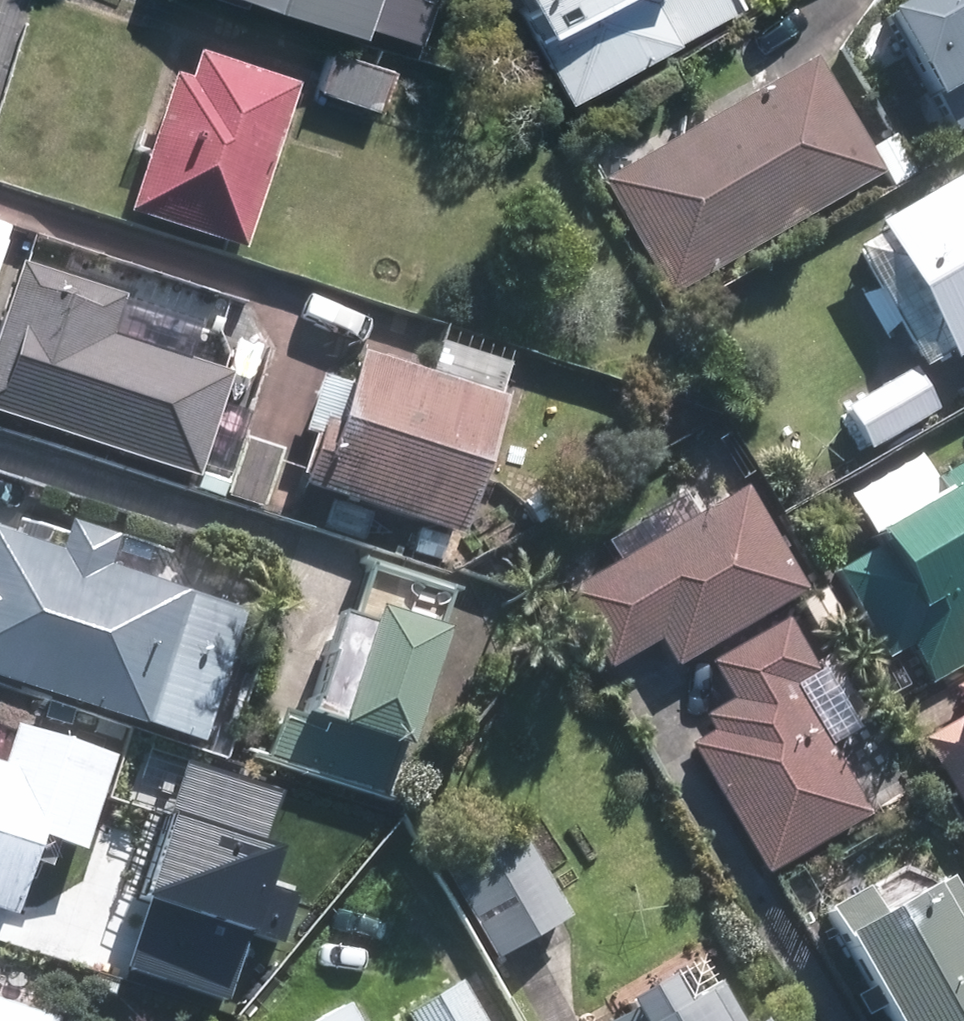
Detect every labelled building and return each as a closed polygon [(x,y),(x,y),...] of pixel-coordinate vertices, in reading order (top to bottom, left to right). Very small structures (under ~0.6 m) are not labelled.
[(350,34),(361,0),(246,0),(350,34)] [(661,27),(646,0),(504,0),(553,88),(661,27)] [(877,25),(932,118),(936,117),(953,146),(963,140),(963,0),(919,0),(877,25)] [(311,91),(376,111),(389,70),(324,49),(311,91)] [(234,252),(286,89),(184,57),(177,81),(160,76),(116,214),(234,252)] [(662,295),(872,173),(805,57),(595,179),(662,295)] [(609,92),(631,80),(621,61),(599,74),(609,92)] [(887,136),(867,148),(888,187),(909,175),(887,136)] [(861,234),(940,368),(951,362),(954,370),(963,364),(963,173),(861,234)] [(186,481),(219,378),(101,340),(114,300),(5,266),(0,281),(0,421),(186,481)] [(493,399),(504,366),(433,343),(421,377),(354,355),(343,389),(314,379),(295,435),(312,441),(296,490),(453,540),(497,400),(493,399)] [(866,453),(934,413),(910,369),(842,409),(866,453)] [(250,508),(268,449),(229,437),(210,496),(250,508)] [(910,649),(931,685),(963,665),(963,465),(930,485),(916,461),(846,501),(868,540),(863,543),(869,552),(832,578),(882,665),(910,649)] [(798,597),(737,492),(651,542),(640,523),(605,543),(615,562),(559,595),(604,673),(653,644),(669,671),(798,597)] [(0,539),(0,685),(129,727),(130,725),(190,744),(230,617),(171,597),(172,594),(90,568),(99,541),(56,527),(48,554),(0,539)] [(840,625),(822,594),(800,605),(819,638),(840,625)] [(375,801),(424,642),(354,620),(349,634),(319,625),(288,729),(269,723),(256,763),(375,801)] [(764,876),(863,817),(788,690),(813,674),(783,623),(709,667),(728,700),(698,718),(707,734),(687,745),(764,876)] [(947,695),(960,716),(937,729),(939,734),(914,748),(963,833),(963,686),(947,695)] [(22,840),(69,854),(98,762),(0,730),(0,909),(22,840)] [(492,961),(565,919),(512,825),(439,867),(492,961)] [(226,1007),(295,858),(247,835),(177,983),(226,1007)] [(77,961),(170,989),(195,908),(101,880),(77,961)] [(914,890),(871,914),(857,892),(820,914),(832,936),(824,942),(870,1020),(963,1020),(963,977),(955,962),(963,957),(963,922),(941,882),(916,896),(914,890)] [(653,983),(609,1007),(616,1019),(613,1020),(730,1020),(711,987),(668,1010),(653,983)] [(452,987),(398,1017),(400,1020),(472,1020),(452,987)] [(347,1003),(314,1020),(357,1020),(347,1003)]
